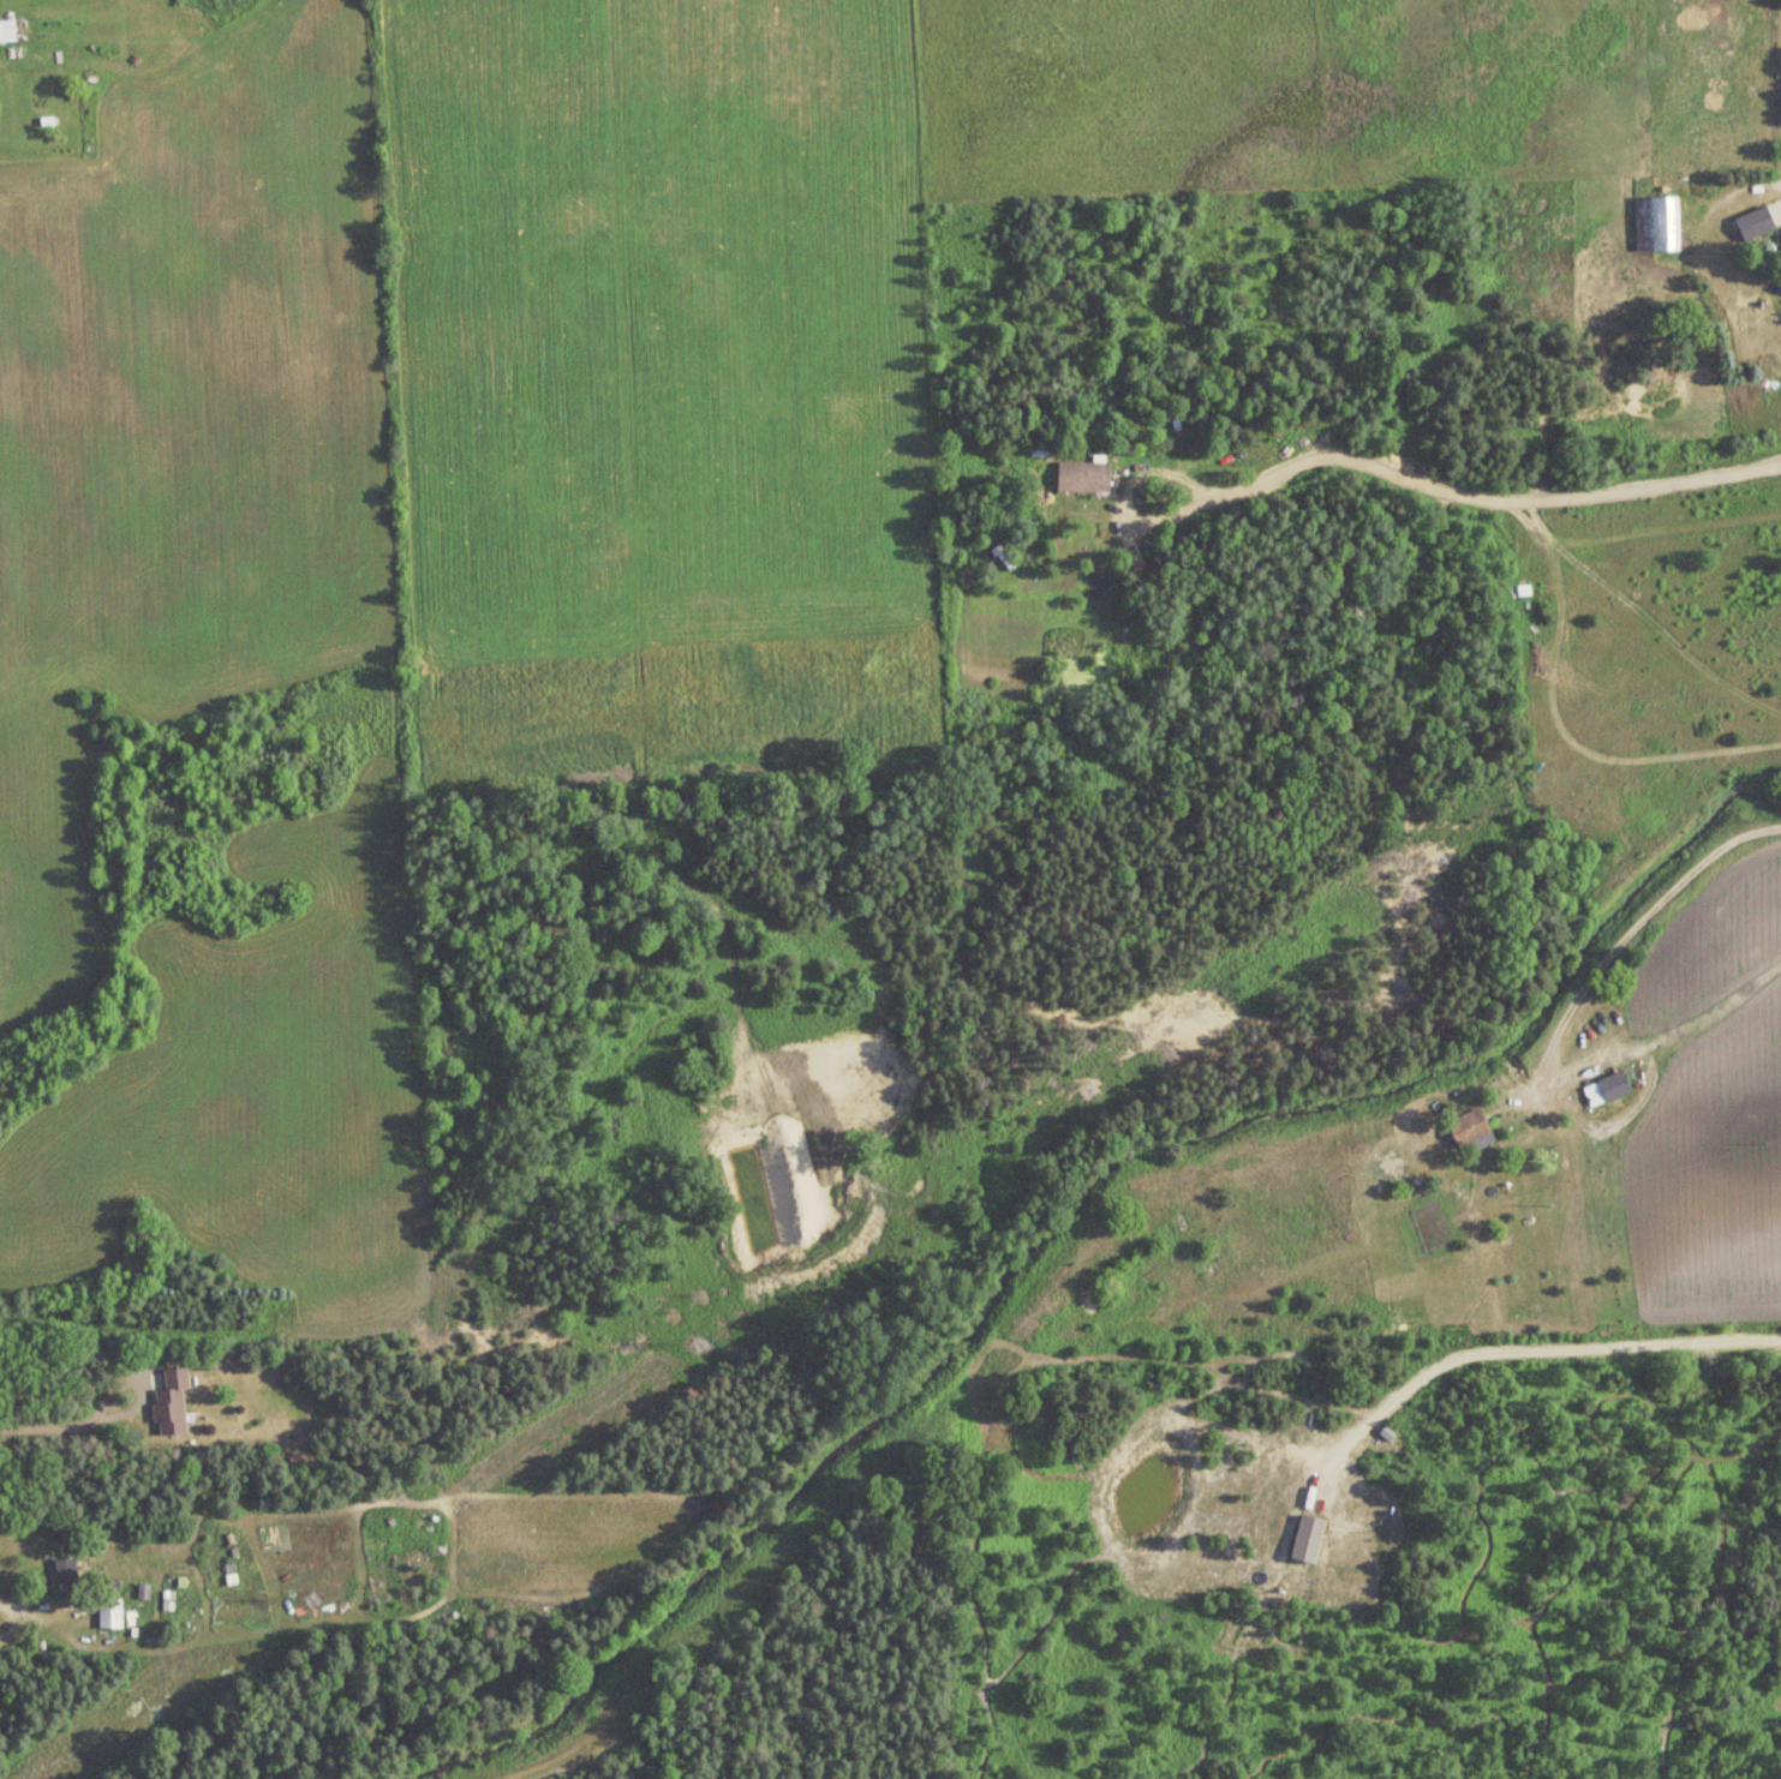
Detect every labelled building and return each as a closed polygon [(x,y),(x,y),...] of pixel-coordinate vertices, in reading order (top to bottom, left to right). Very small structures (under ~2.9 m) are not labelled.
[(1679,252),(1679,199),(1635,199),(1636,252),(1679,252)] [(1735,219),(1744,242),(1777,230),(1768,207),(1735,219)] [(1111,463),(1059,463),(1059,494),(1111,494),(1111,463)] [(1599,1081),(1608,1103),(1634,1093),(1625,1071),(1599,1081)] [(1494,1137),(1480,1107),(1448,1122),(1462,1152),(1494,1137)] [(186,1390),(191,1390),(189,1368),(166,1370),(167,1391),(155,1392),(158,1437),(189,1435),(186,1390)] [(62,1600),(82,1596),(76,1558),(56,1561),(62,1600)] [(100,1630),(131,1630),(131,1610),(124,1610),(124,1600),(100,1600),(100,1630)]
